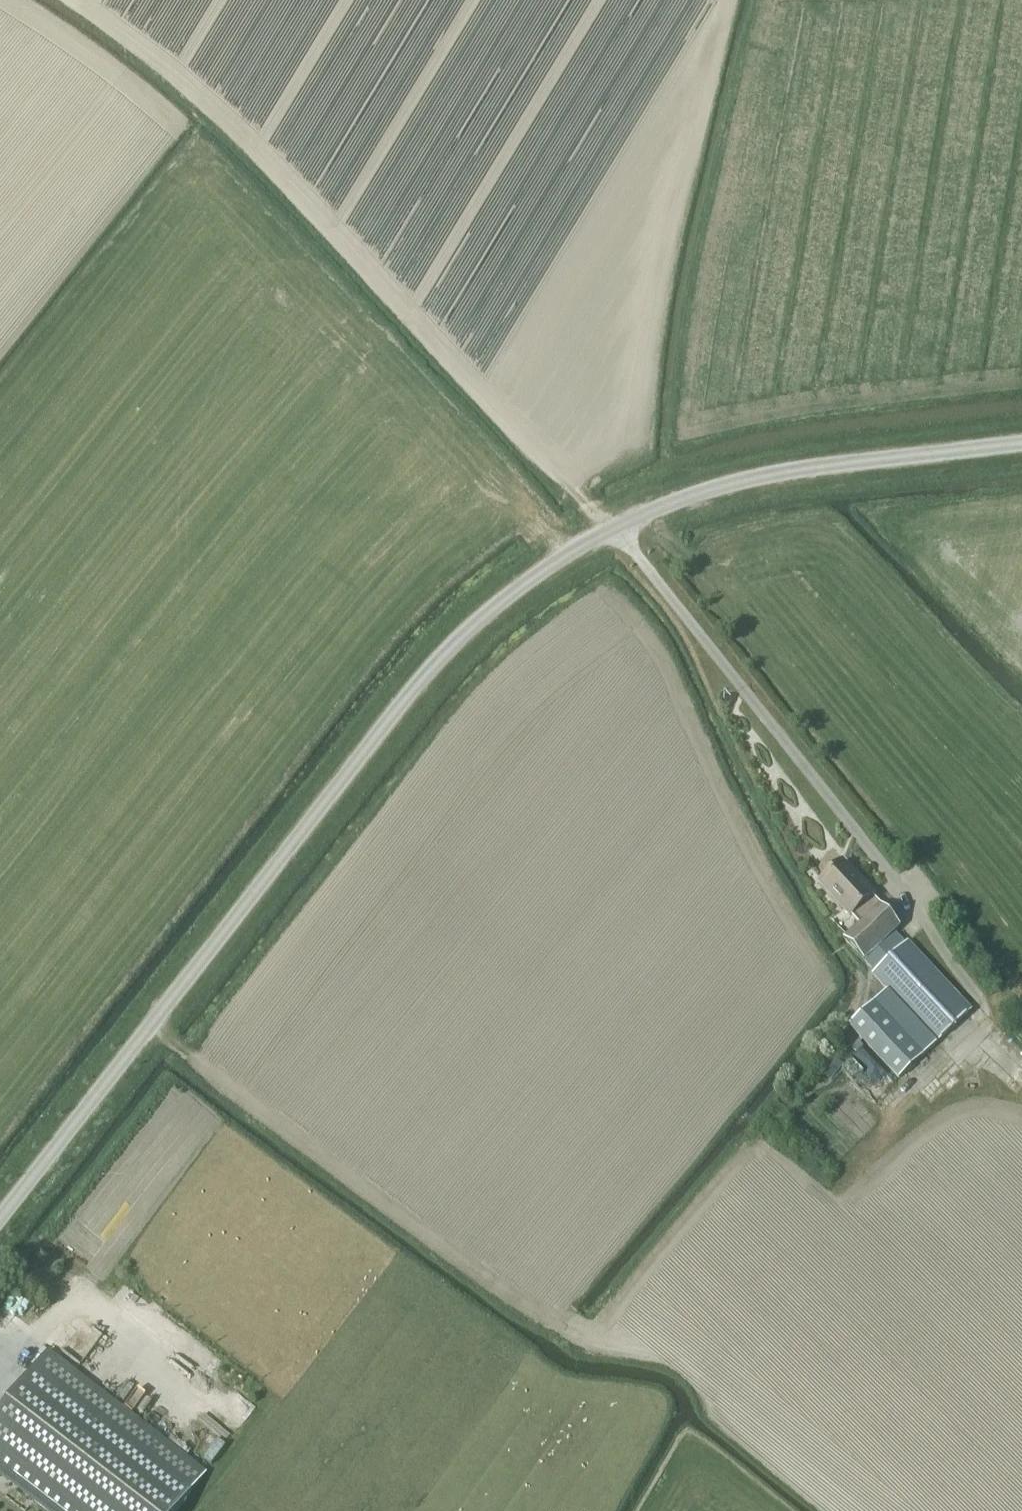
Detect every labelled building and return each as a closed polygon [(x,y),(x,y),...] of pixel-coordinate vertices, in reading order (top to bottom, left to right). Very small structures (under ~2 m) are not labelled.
[(875,893),(863,881),(861,883),(842,863),(819,884),(850,917),(851,916),(860,925),(880,906),(872,897),(875,893)] [(880,906),(860,925),(844,940),(864,961),(893,933),(900,927),(880,906)] [(972,1010),(907,941),(904,944),(893,933),(864,961),(875,972),(873,975),(887,990),(936,1043),(936,1044),(972,1010)] [(936,1043),(887,990),(849,1026),(899,1079),(936,1043)] [(829,1080),(842,1065),(834,1058),(822,1074),(829,1080)] [(46,1510),(177,1510),(192,1492),(207,1472),(48,1350),(33,1369),(0,1412),(0,1475),(46,1510)]
